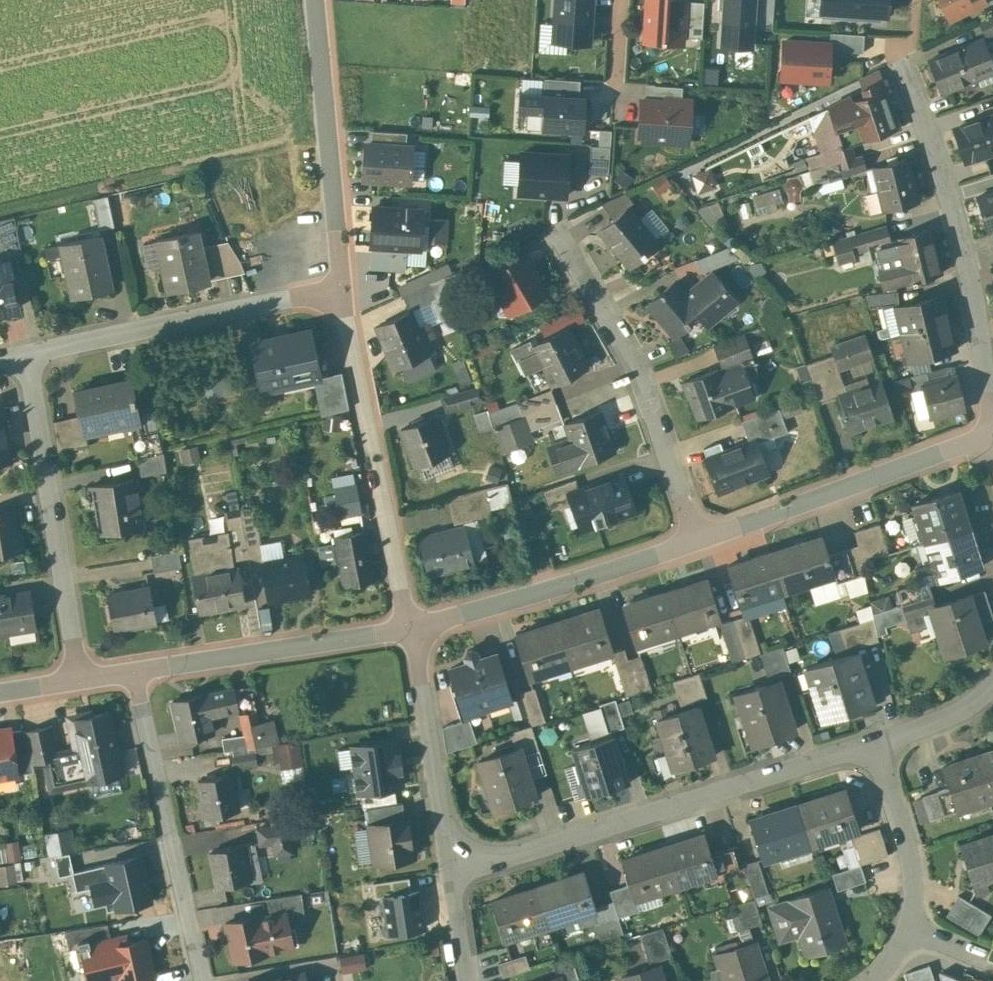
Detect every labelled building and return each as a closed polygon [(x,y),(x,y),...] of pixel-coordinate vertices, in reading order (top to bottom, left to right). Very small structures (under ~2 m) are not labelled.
[(553,39),(589,41),(592,0),(556,0),(553,39)] [(646,40),(662,41),(665,41),(682,42),(682,36),(684,0),(648,0),(646,40)] [(682,36),(702,37),(704,1),(685,0),(684,0),(682,36)] [(718,9),(724,9),(722,43),(751,45),(753,27),(754,0),(719,0),(718,9)] [(753,27),(772,28),(774,0),(754,0),(753,27)] [(822,10),(839,11),(838,18),(882,21),(882,14),(887,14),(888,0),(822,0),(822,10)] [(949,19),(985,1),(985,0),(940,0),(949,19)] [(979,21),(986,36),(992,33),(992,14),(979,21)] [(829,58),(833,59),(838,55),(838,50),(864,52),(865,34),(831,32),(830,44),(829,58)] [(830,44),(784,40),(782,77),(828,80),(829,58),(830,44)] [(928,60),(940,92),(977,77),(978,77),(977,77),(992,70),(992,68),(983,43),(967,50),(965,45),(928,60)] [(977,77),(978,77),(977,77),(980,85),(992,80),(992,70),(977,77)] [(544,93),(570,95),(571,79),(545,77),(544,93)] [(865,96),(851,101),(849,96),(828,106),(841,145),(841,147),(851,144),(895,129),(898,124),(894,114),(889,111),(884,95),(887,91),(883,79),(862,89),(865,96)] [(667,99),(668,85),(647,84),(646,100),(666,101),(666,99),(667,99)] [(668,85),(667,99),(682,100),(683,87),(668,85)] [(544,93),(539,93),(538,113),(542,113),(541,129),(584,132),(586,96),(570,95),(544,93)] [(646,100),(641,100),(639,136),(643,136),(642,140),(688,142),(690,101),(682,100),(667,99),(666,99),(666,101),(646,100)] [(954,128),(965,160),(992,151),(992,114),(989,115),(989,116),(954,128)] [(834,124),(814,130),(822,152),(841,145),(834,124)] [(373,130),(372,144),(406,147),(407,132),(373,130)] [(372,144),(367,144),(365,178),(409,181),(411,147),(406,147),(372,144)] [(610,146),(591,145),(591,144),(589,172),(609,173),(608,173),(610,146)] [(822,152),(807,157),(811,170),(855,156),(851,144),(841,147),(841,145),(822,152)] [(568,155),(522,152),(519,192),(565,195),(568,155)] [(811,170),(815,184),(866,168),(861,154),(855,156),(811,170)] [(874,166),(880,190),(884,208),(885,210),(917,201),(907,158),(874,166)] [(694,175),(699,190),(711,186),(713,182),(710,173),(706,171),(694,175)] [(771,191),(754,196),(759,212),(776,207),(771,191)] [(977,196),(986,229),(992,227),(992,191),(977,196)] [(607,200),(602,202),(613,218),(628,206),(633,202),(625,192),(607,200)] [(107,195),(92,198),(99,229),(114,226),(107,195)] [(715,201),(694,208),(711,227),(727,221),(715,201)] [(423,209),(373,206),(371,245),(372,245),(406,247),(420,248),(423,209)] [(628,206),(613,218),(600,229),(610,241),(630,266),(645,253),(645,252),(658,241),(628,206)] [(0,219),(0,233),(5,255),(22,251),(14,216),(0,219)] [(886,225),(847,236),(852,251),(853,251),(872,245),(890,240),(890,239),(886,225)] [(878,268),(882,287),(912,279),(912,282),(915,281),(915,279),(940,272),(929,229),(896,237),(902,262),(878,268)] [(197,230),(156,239),(167,288),(208,279),(197,230)] [(100,234),(61,243),(72,296),(111,287),(100,234)] [(852,251),(847,236),(832,241),(838,261),(854,257),(853,251),(852,251)] [(890,240),(872,245),(878,268),(902,262),(896,237),(890,239),(890,240)] [(228,241),(206,245),(213,278),(245,271),(239,259),(228,241)] [(406,247),(372,245),(371,266),(390,267),(391,253),(406,254),(406,247)] [(406,254),(391,253),(390,267),(405,268),(406,254)] [(526,253),(507,265),(506,263),(490,273),(505,298),(506,297),(514,310),(509,313),(509,314),(547,292),(531,267),(530,268),(523,257),(527,255),(526,253)] [(0,261),(0,311),(17,307),(7,259),(0,261)] [(398,284),(403,294),(436,279),(431,269),(398,284)] [(712,272),(685,294),(698,309),(696,311),(707,323),(735,300),(712,272)] [(403,294),(408,307),(430,298),(432,302),(444,298),(436,279),(403,294)] [(674,281),(648,303),(658,316),(659,315),(674,334),(689,322),(686,319),(696,311),(698,309),(685,294),(674,281)] [(897,290),(867,293),(868,306),(898,302),(897,290)] [(941,295),(896,307),(902,332),(948,321),(941,295)] [(410,311),(377,325),(394,367),(402,364),(408,379),(434,368),(428,353),(434,351),(429,339),(435,336),(429,321),(417,326),(410,311)] [(788,317),(748,332),(757,354),(771,348),(767,336),(791,327),(788,317)] [(948,321),(902,332),(909,360),(954,348),(948,321)] [(566,327),(537,341),(532,344),(542,363),(553,385),(586,367),(566,327)] [(308,329),(252,341),(263,388),(318,376),(308,329)] [(743,332),(714,343),(723,367),(752,356),(743,332)] [(864,334),(830,345),(838,368),(872,357),(864,334)] [(532,344),(537,341),(535,337),(511,348),(522,373),(542,363),(532,344)] [(826,356),(805,363),(812,384),(833,377),(826,356)] [(741,365),(719,373),(730,403),(752,395),(741,365)] [(950,365),(926,371),(929,382),(953,376),(950,365)] [(717,368),(683,380),(688,397),(690,396),(698,417),(730,405),(730,403),(719,373),(717,368)] [(230,371),(199,378),(203,401),(235,394),(230,371)] [(929,382),(921,384),(929,417),(964,408),(956,375),(953,376),(929,382)] [(342,376),(314,382),(321,414),(348,407),(342,376)] [(130,379),(75,391),(80,414),(83,432),(85,432),(111,426),(110,424),(130,419),(131,425),(130,426),(132,435),(146,431),(143,415),(137,416),(130,379)] [(880,382),(836,396),(848,430),(892,416),(880,382)] [(479,384),(441,395),(446,410),(484,399),(479,384)] [(551,390),(518,402),(523,414),(556,402),(551,390)] [(556,402),(523,414),(529,430),(562,417),(556,402)] [(10,460),(7,440),(5,441),(0,407),(0,461),(10,460)] [(787,431),(778,407),(741,420),(746,434),(770,425),(774,436),(787,431)] [(600,410),(563,423),(563,424),(567,423),(575,444),(573,445),(579,463),(614,451),(600,410)] [(80,414),(52,420),(57,451),(87,445),(85,432),(83,432),(80,414)] [(433,415),(400,428),(415,465),(447,452),(433,415)] [(146,431),(132,435),(137,458),(163,452),(158,429),(146,431)] [(749,441),(723,451),(720,441),(703,447),(706,457),(718,491),(761,475),(761,474),(768,472),(767,470),(761,472),(750,443),(756,441),(755,439),(750,441),(749,441)] [(511,458),(529,451),(526,442),(508,448),(511,458)] [(573,445),(554,451),(561,469),(579,463),(573,445)] [(163,452),(137,458),(139,473),(165,468),(163,452)] [(622,474),(584,487),(585,490),(585,491),(596,524),(634,510),(622,474)] [(134,478),(97,484),(104,531),(142,525),(134,478)] [(575,478),(542,489),(547,504),(570,496),(585,491),(585,490),(580,492),(575,478)] [(507,482),(447,496),(454,523),(491,514),(489,505),(511,500),(507,482)] [(355,484),(333,488),(339,515),(361,511),(355,484)] [(957,490),(912,504),(925,542),(969,528),(957,490)] [(585,491),(570,496),(581,529),(596,524),(585,491)] [(255,506),(240,508),(243,524),(248,557),(262,555),(255,506)] [(240,508),(224,511),(226,525),(227,527),(243,524),(240,508)] [(0,512),(0,553),(22,549),(19,528),(16,528),(13,510),(0,512)] [(879,523),(854,531),(857,545),(861,562),(888,553),(879,523)] [(243,524),(227,527),(226,525),(227,531),(229,546),(230,546),(232,560),(248,557),(243,524)] [(464,525),(419,537),(429,574),(473,562),(464,525)] [(981,566),(969,528),(925,542),(931,562),(936,577),(937,580),(981,566)] [(227,531),(188,538),(191,553),(229,546),(227,531)] [(365,531),(334,537),(344,586),(374,580),(365,531)] [(821,536),(770,552),(782,590),(833,574),(821,536)] [(857,545),(832,553),(841,581),(864,574),(861,562),(857,545)] [(191,553),(190,553),(195,575),(192,576),(198,612),(218,609),(218,607),(242,602),(242,604),(244,604),(237,567),(214,572),(213,567),(227,565),(226,561),(232,560),(230,546),(229,546),(191,553)] [(178,550),(151,555),(153,572),(181,566),(178,550)] [(770,552),(728,565),(740,604),(782,590),(770,552)] [(303,556),(261,564),(268,600),(309,592),(303,556)] [(931,562),(915,567),(919,581),(927,579),(927,580),(936,577),(931,562)] [(707,578),(664,591),(677,632),(719,618),(707,578)] [(919,581),(896,588),(901,604),(932,594),(927,580),(927,579),(919,581)] [(149,587),(107,595),(114,630),(156,622),(149,587)] [(935,605),(929,607),(930,609),(944,653),(983,641),(973,609),(989,604),(984,590),(935,605)] [(7,630),(8,631),(35,627),(29,591),(0,596),(0,631),(7,630)] [(664,591),(623,605),(635,645),(659,637),(662,643),(679,637),(677,632),(664,591)] [(932,594),(901,604),(905,617),(930,609),(929,607),(935,605),(932,594)] [(599,608),(557,622),(569,662),(585,657),(585,659),(611,651),(612,651),(612,650),(599,608)] [(748,614),(732,619),(744,657),(760,652),(748,614)] [(873,617),(838,628),(847,653),(851,652),(849,648),(866,640),(867,642),(878,640),(873,617)] [(732,619),(719,623),(731,661),(744,657),(732,619)] [(557,622),(515,635),(528,677),(555,669),(554,667),(569,662),(557,622)] [(760,652),(767,678),(790,671),(782,645),(760,652)] [(629,663),(623,646),(612,650),(612,651),(611,651),(625,695),(637,691),(629,663)] [(477,651),(471,649),(467,650),(464,655),(466,663),(479,659),(477,651)] [(847,653),(807,666),(814,687),(812,688),(822,720),(872,704),(862,672),(860,672),(854,654),(851,652),(847,653)] [(466,663),(450,668),(464,714),(510,699),(504,681),(495,654),(479,659),(466,663)] [(651,687),(642,658),(629,663),(637,691),(638,692),(651,687)] [(698,672),(672,680),(675,692),(689,688),(693,700),(706,696),(698,672)] [(516,678),(504,681),(510,699),(516,718),(527,714),(520,692),(516,678)] [(778,680),(735,694),(741,711),(746,709),(757,741),(794,729),(778,680)] [(534,687),(520,692),(527,714),(531,725),(545,720),(534,687)] [(172,703),(180,739),(213,732),(209,716),(235,711),(230,690),(205,696),(205,695),(172,703)] [(615,698),(599,703),(607,731),(623,726),(615,698)] [(697,706),(657,718),(673,768),(713,755),(697,706)] [(255,711),(240,714),(245,735),(248,746),(262,743),(255,711)] [(51,725),(24,731),(29,757),(32,764),(44,761),(51,789),(122,774),(109,712),(73,720),(78,747),(57,751),(51,725)] [(469,718),(442,727),(446,752),(477,742),(469,718)] [(531,725),(510,732),(515,748),(519,747),(521,755),(539,750),(531,725)] [(0,730),(0,777),(17,775),(14,759),(10,731),(10,728),(0,730)] [(24,729),(10,731),(14,759),(29,757),(24,731),(24,729)] [(245,735),(222,738),(224,752),(248,748),(248,746),(245,735)] [(612,735),(573,748),(578,763),(579,763),(589,793),(588,794),(588,795),(628,783),(612,735)] [(298,740),(280,743),(284,767),(301,764),(298,740)] [(393,740),(352,747),(359,792),(394,787),(400,786),(398,771),(400,771),(397,754),(395,755),(393,740)] [(521,755),(519,747),(515,748),(479,760),(485,779),(486,779),(495,806),(493,807),(494,808),(534,796),(521,755)] [(980,754),(992,794),(992,750),(980,754)] [(255,752),(231,755),(233,768),(257,764),(255,752)] [(942,766),(948,786),(955,808),(956,808),(992,796),(992,794),(980,754),(942,766)] [(230,774),(198,781),(202,800),(198,801),(202,818),(238,810),(230,774)] [(948,786),(922,795),(929,820),(957,811),(956,808),(955,808),(948,786)] [(394,787),(359,792),(362,807),(366,806),(396,801),(394,787)] [(843,790),(824,796),(824,797),(798,805),(798,804),(796,805),(808,843),(809,845),(855,830),(851,819),(852,818),(851,817),(850,817),(846,805),(848,805),(847,803),(846,803),(843,792),(844,792),(843,790)] [(396,801),(366,806),(369,825),(405,820),(402,801),(396,801)] [(291,815),(291,803),(264,804),(265,816),(291,815)] [(779,812),(766,816),(766,815),(750,820),(763,859),(778,855),(778,852),(808,843),(796,805),(778,811),(779,812)] [(405,820),(369,825),(375,862),(413,856),(407,819),(405,820)] [(287,824),(257,828),(260,844),(273,842),(275,854),(291,852),(287,824)] [(879,827),(851,836),(860,863),(860,864),(887,855),(879,827)] [(703,834),(666,845),(678,882),(715,871),(709,853),(703,834)] [(960,844),(974,891),(987,886),(984,878),(992,875),(992,834),(960,844)] [(242,845),(209,852),(217,887),(250,880),(242,845)] [(666,845),(622,859),(629,883),(634,897),(635,897),(635,895),(657,888),(658,890),(678,883),(678,882),(666,845)] [(737,845),(709,853),(715,871),(721,869),(722,874),(745,867),(743,863),(737,845)] [(141,856),(106,864),(110,881),(91,885),(92,887),(95,902),(105,900),(107,911),(151,901),(141,856)] [(757,859),(743,863),(745,867),(754,897),(768,892),(757,859)] [(860,863),(831,873),(837,889),(865,880),(860,864),(860,863)] [(76,891),(92,887),(91,885),(110,881),(106,864),(72,871),(76,891)] [(582,872),(537,886),(549,924),(594,910),(582,872)] [(382,896),(411,892),(409,877),(373,882),(376,897),(382,896)] [(629,883),(609,890),(617,915),(618,916),(639,909),(635,897),(634,897),(629,883)] [(537,886),(491,901),(503,940),(519,935),(518,934),(547,925),(548,926),(549,925),(549,924),(537,886)] [(789,900),(770,906),(777,929),(796,923),(807,955),(844,943),(826,886),(789,898),(789,900)] [(382,896),(388,933),(424,928),(418,891),(411,892),(382,896)] [(258,915),(224,923),(233,960),(266,953),(266,952),(288,948),(284,931),(288,930),(286,920),(305,917),(301,893),(266,898),(270,916),(259,918),(258,915)] [(978,907),(958,894),(945,915),(966,927),(978,907)] [(754,897),(734,903),(743,928),(762,922),(754,897)] [(990,914),(978,907),(966,927),(978,935),(990,914)] [(617,915),(594,923),(601,945),(624,938),(618,916),(617,915)] [(107,923),(64,930),(66,937),(69,950),(72,949),(81,947),(81,946),(111,939),(107,923)] [(662,926),(639,933),(648,963),(672,955),(662,926)] [(66,937),(56,940),(59,953),(69,950),(66,937)] [(112,946),(111,939),(81,946),(81,947),(86,967),(89,980),(107,980),(118,978),(119,980),(131,980),(154,976),(145,939),(112,946)] [(716,952),(725,980),(726,979),(727,980),(766,980),(754,940),(716,952)] [(81,947),(72,949),(76,966),(80,968),(86,967),(81,947)] [(362,954),(341,958),(343,971),(364,967),(362,954)] [(525,954),(498,962),(502,976),(529,968),(525,954)] [(552,961),(558,977),(559,977),(561,980),(579,980),(571,955),(552,961)] [(619,978),(620,980),(664,980),(659,965),(619,978)] [(303,972),(265,980),(305,980),(303,972)]
